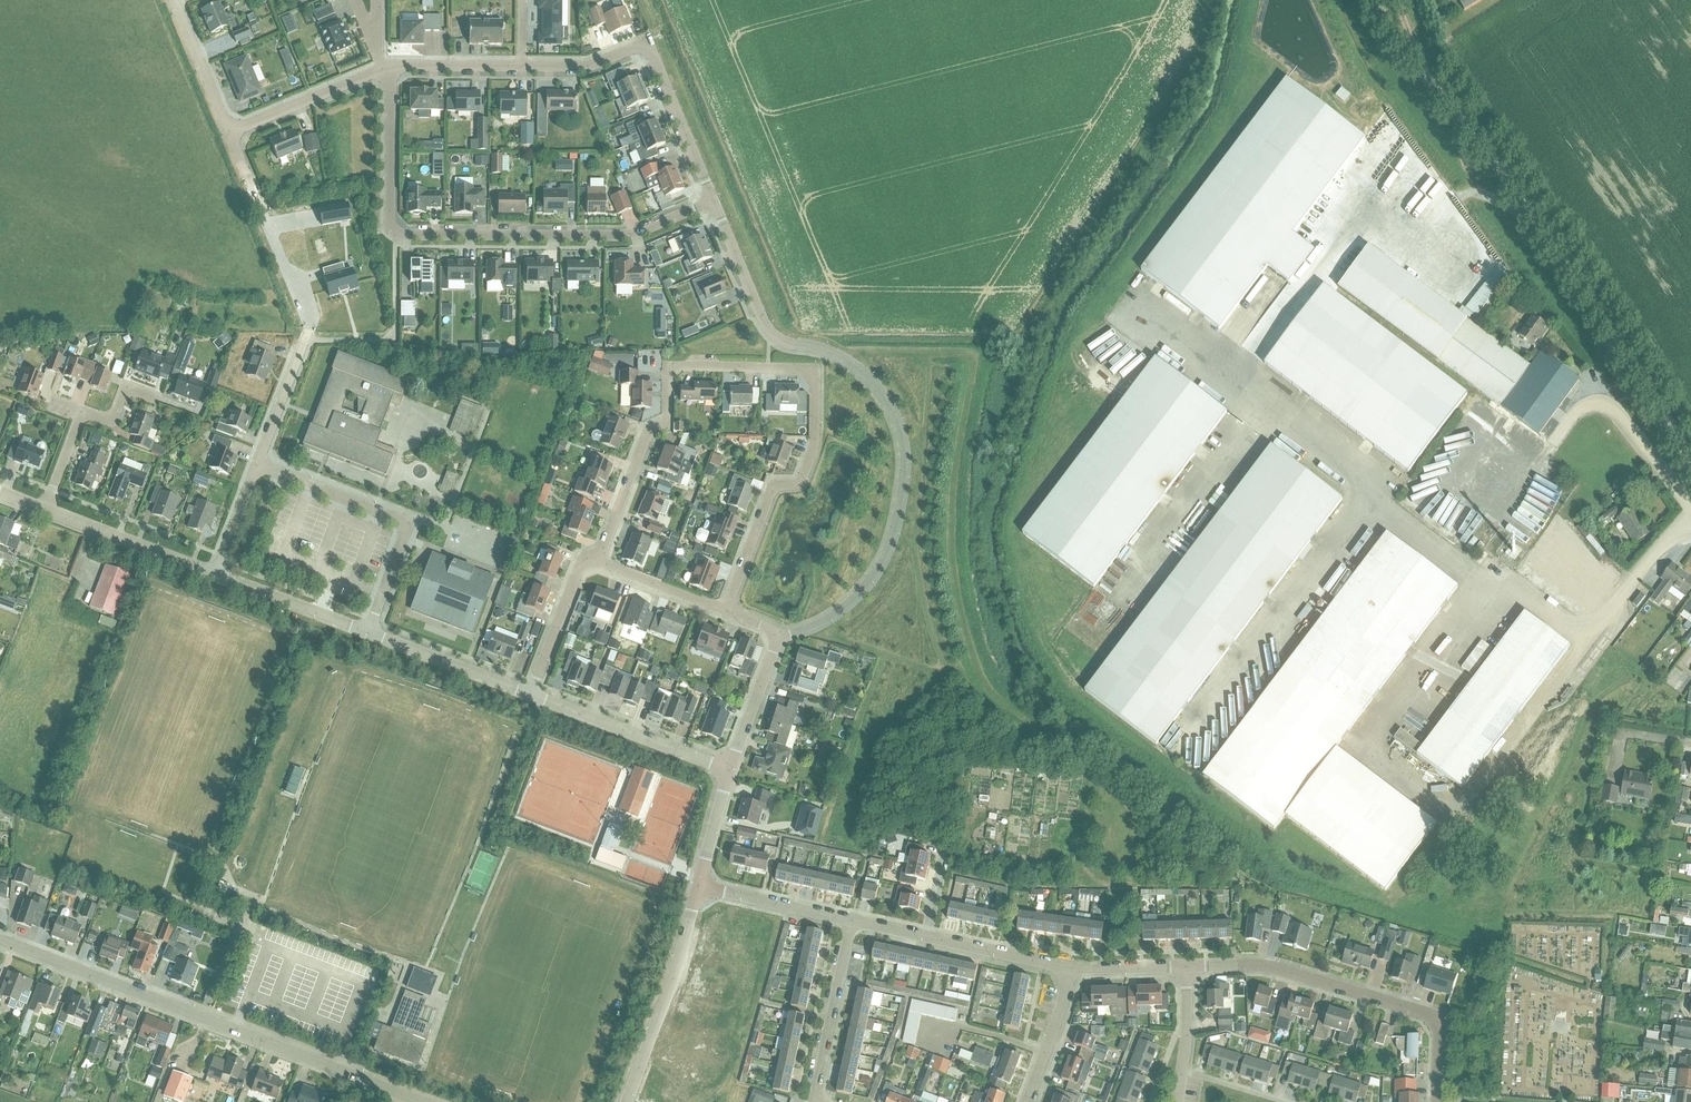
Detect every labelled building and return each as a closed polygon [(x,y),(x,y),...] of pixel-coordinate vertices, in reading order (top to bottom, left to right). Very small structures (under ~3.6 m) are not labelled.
[(539,44),(561,45),(561,42),(568,42),(568,27),(561,27),(561,0),(539,0),(539,9),(542,9),(542,34),(539,34),(539,44)] [(590,10),(597,27),(605,24),(610,35),(631,26),(625,10),(621,0),(618,0),(612,2),(615,11),(603,16),(599,7),(590,10)] [(1464,10),(1481,0),(1458,0),(1464,10)] [(229,25),(219,3),(201,10),(205,19),(207,24),(211,33),(215,31),(217,32),(220,31),(221,29),(229,25)] [(329,5),(315,11),(314,11),(313,11),(314,12),(317,20),(317,21),(319,20),(333,14),(334,14),(334,13),(331,5),(330,4),(329,5)] [(423,22),(401,22),(401,44),(424,44),(424,31),(441,31),(441,15),(423,15),(423,22)] [(291,16),(281,20),(285,29),(295,25),(291,16)] [(339,21),(322,28),(321,29),(321,30),(331,54),(331,55),(333,55),(332,54),(350,47),(351,47),(351,46),(341,22),(340,20),(339,21)] [(503,21),(469,21),(469,44),(503,45),(503,21)] [(251,37),(247,28),(233,34),(236,43),(239,42),(248,38),(251,37)] [(248,38),(239,42),(241,47),(250,43),(248,38)] [(287,67),(294,64),(290,54),(283,57),(287,67)] [(240,102),(262,93),(246,57),(225,66),(233,86),(235,85),(238,93),(236,94),(240,102)] [(261,81),(268,79),(262,63),(255,66),(261,81)] [(624,68),(605,76),(612,92),(618,90),(621,98),(644,88),(640,79),(638,80),(637,77),(629,80),(626,74),(624,68)] [(1292,233),(1364,138),(1286,79),(1141,270),(1219,330),(1267,267),(1288,283),(1314,249),(1292,233)] [(1350,101),(1354,91),(1342,86),(1338,96),(1350,101)] [(644,88),(621,98),(624,106),(619,108),(623,119),(638,113),(635,106),(647,101),(646,98),(648,97),(644,88)] [(419,91),(411,91),(410,110),(418,110),(418,119),(429,119),(429,111),(443,111),(443,99),(437,99),(437,91),(428,91),(428,90),(419,90),(419,91)] [(480,92),(472,92),(472,93),(456,93),(456,98),(447,98),(447,111),(480,112),(480,92)] [(500,103),(500,114),(510,114),(510,116),(526,116),(527,92),(517,92),(517,94),(500,94),(500,96),(498,97),(498,101),(500,103)] [(546,108),(546,111),(576,111),(577,93),(554,92),(554,93),(546,93),(546,108)] [(546,108),(537,108),(537,123),(546,123),(546,111),(546,108)] [(625,138),(619,141),(622,148),(629,146),(630,145),(642,140),(660,132),(655,121),(645,125),(642,118),(625,125),(630,136),(625,138)] [(488,120),(478,120),(478,150),(488,150),(488,120)] [(602,129),(610,126),(608,121),(600,124),(602,129)] [(532,123),(521,123),(521,144),(532,144),(532,140),(532,124),(532,123)] [(621,124),(613,127),(615,133),(623,129),(621,124)] [(270,141),(278,159),(302,149),(295,130),(284,135),(284,134),(280,136),(270,141)] [(642,140),(630,145),(633,152),(636,151),(641,162),(657,156),(654,148),(665,144),(660,132),(642,140)] [(317,135),(304,137),(307,153),(320,150),(317,135)] [(444,140),(433,140),(433,150),(443,150),(444,140)] [(492,155),(492,174),(502,174),(502,155),(492,155)] [(572,161),(562,161),(562,171),(572,171),(572,161)] [(660,173),(658,168),(656,164),(650,166),(641,170),(649,190),(659,186),(679,178),(674,167),(668,169),(660,173)] [(621,176),(615,178),(618,185),(620,184),(622,189),(626,187),(621,176)] [(679,178),(659,186),(662,192),(655,195),(659,206),(672,201),(669,195),(683,189),(679,178)] [(543,193),(543,202),(537,202),(537,212),(543,212),(543,214),(553,214),(553,212),(567,212),(567,203),(575,203),(575,185),(560,185),(560,191),(556,195),(555,194),(543,193)] [(473,187),(455,187),(455,213),(473,213),(473,206),(476,206),(476,207),(485,207),(485,190),(473,190),(473,187)] [(599,214),(605,214),(605,196),(605,188),(587,188),(587,196),(587,214),(593,214),(599,214)] [(426,190),(408,190),(408,213),(412,213),(414,214),(417,215),(419,215),(421,213),(426,213),(426,208),(440,208),(440,192),(426,192),(426,190)] [(611,197),(618,214),(631,208),(624,191),(611,197)] [(525,214),(525,196),(498,196),(498,213),(525,214)] [(330,206),(319,208),(321,217),(322,226),(351,221),(348,203),(330,206)] [(269,222),(290,219),(289,212),(268,214),(269,222)] [(687,255),(707,246),(702,235),(691,240),(688,233),(674,239),(679,251),(684,250),(685,250),(687,255)] [(707,246),(687,255),(689,259),(688,261),(684,262),(689,275),(703,269),(700,262),(711,258),(707,246)] [(1437,360),(1501,406),(1538,434),(1579,379),(1542,351),(1540,353),(1536,359),(1534,362),(1531,365),(1467,319),(1368,247),(1338,287),(1437,360)] [(659,258),(653,260),(656,268),(662,265),(659,258)] [(420,292),(420,295),(433,295),(433,263),(422,263),(422,261),(410,261),(410,282),(417,282),(417,292),(420,292)] [(463,262),(448,262),(448,268),(440,268),(440,290),(448,290),(447,281),(465,281),(465,284),(473,284),(473,261),(463,261),(463,262)] [(516,265),(504,265),(504,261),(487,261),(487,276),(487,280),(487,282),(503,282),(503,286),(516,286),(516,265)] [(527,261),(527,284),(527,280),(538,280),(538,282),(552,282),(552,292),(560,292),(560,274),(553,274),(553,261),(527,261)] [(585,262),(567,262),(567,271),(567,278),(567,281),(568,281),(579,281),(586,281),(586,282),(598,282),(599,261),(585,261),(585,262)] [(615,261),(615,286),(643,286),(644,269),(633,269),(633,262),(615,261)] [(325,277),(324,277),(326,283),(330,297),(347,292),(348,292),(358,289),(355,279),(352,269),(345,271),(343,267),(343,264),(339,265),(333,267),(336,274),(333,275),(325,277)] [(705,295),(698,297),(704,311),(717,306),(713,297),(725,292),(719,277),(714,279),(712,274),(704,277),(706,283),(701,285),(705,295)] [(669,280),(662,283),(665,290),(672,287),(669,280)] [(1323,285),(1264,363),(1408,472),(1467,394),(1323,285)] [(188,305),(191,298),(182,295),(180,302),(188,305)] [(415,302),(401,302),(401,316),(404,316),(404,327),(408,327),(408,316),(415,316),(415,302)] [(1467,303),(1464,309),(1471,313),(1469,316),(1476,320),(1481,312),(1467,303)] [(441,304),(441,316),(451,316),(451,304),(441,304)] [(1549,327),(1533,315),(1518,335),(1533,345),(1541,334),(1543,335),(1549,327)] [(656,332),(664,332),(664,320),(656,320),(656,332)] [(688,329),(681,332),(684,339),(691,336),(688,329)] [(225,333),(218,338),(225,346),(232,341),(225,333)] [(96,334),(89,337),(92,345),(100,341),(96,334)] [(557,341),(557,336),(552,336),(549,336),(549,341),(548,352),(557,352),(557,341)] [(144,341),(135,337),(130,349),(139,352),(141,345),(142,346),(144,341)] [(592,339),(594,345),(602,343),(600,337),(592,339)] [(616,341),(610,339),(607,345),(613,348),(616,341)] [(174,369),(170,380),(177,383),(174,394),(198,403),(205,384),(183,376),(184,373),(195,344),(193,343),(186,340),(185,340),(174,369)] [(273,348),(254,341),(247,359),(252,361),(246,375),(264,382),(270,367),(271,368),(274,358),(269,356),(273,348)] [(498,344),(483,344),(483,355),(498,355),(498,344)] [(478,345),(463,345),(463,355),(478,355),(478,345)] [(1535,349),(1528,357),(1534,362),(1536,359),(1540,353),(1535,349)] [(142,351),(134,371),(158,380),(159,378),(166,381),(168,376),(175,357),(167,354),(165,359),(142,351)] [(401,395),(408,379),(338,352),(332,369),(333,369),(312,425),(310,424),(303,444),(386,476),(393,456),(387,454),(388,449),(376,444),(381,432),(380,431),(394,393),(401,395)] [(56,373),(62,356),(54,353),(48,370),(56,373)] [(607,353),(607,359),(626,360),(626,365),(636,365),(636,354),(607,353)] [(598,372),(602,361),(593,357),(588,369),(598,372)] [(85,381),(92,363),(79,358),(78,362),(69,359),(63,376),(78,381),(79,379),(85,381)] [(1022,533),(1094,588),(1227,412),(1156,358),(1022,533)] [(113,372),(120,375),(124,363),(117,361),(113,372)] [(92,363),(85,381),(91,383),(90,386),(105,392),(112,375),(103,371),(104,368),(92,363)] [(215,363),(212,372),(205,389),(214,392),(220,375),(223,366),(215,363)] [(35,399),(44,376),(26,369),(17,392),(35,399)] [(651,408),(651,385),(637,384),(638,372),(620,372),(620,385),(631,385),(631,407),(651,408)] [(716,402),(716,384),(694,383),(694,387),(680,387),(680,401),(716,402)] [(779,404),(797,405),(797,412),(806,413),(806,393),(798,392),(798,386),(775,385),(775,395),(766,395),(765,412),(779,412),(779,404)] [(723,393),(723,413),(729,413),(729,406),(752,406),(752,386),(745,386),(744,388),(730,388),(730,393),(723,393)] [(573,405),(579,408),(582,401),(576,399),(573,405)] [(480,438),(489,408),(462,400),(453,430),(480,438)] [(20,406),(17,413),(27,417),(30,410),(20,406)] [(631,417),(639,420),(641,413),(634,410),(631,417)] [(246,434),(252,419),(231,411),(227,422),(220,419),(216,430),(233,436),(236,430),(246,434)] [(138,415),(131,434),(137,437),(134,445),(151,451),(154,442),(153,442),(157,432),(151,430),(154,422),(156,417),(146,413),(145,418),(138,415)] [(600,442),(600,443),(617,449),(623,435),(624,436),(628,425),(607,417),(604,426),(606,427),(604,433),(598,431),(596,431),(594,432),(593,433),(592,435),(592,437),(593,439),(595,440),(600,442)] [(675,422),(675,431),(683,431),(683,422),(675,422)] [(692,445),(692,433),(684,433),(684,445),(692,445)] [(93,434),(90,442),(97,445),(100,437),(93,434)] [(218,445),(209,467),(228,474),(231,464),(234,465),(237,457),(227,453),(232,442),(215,435),(212,443),(218,445)] [(711,444),(716,441),(713,435),(707,438),(711,444)] [(36,449),(29,446),(32,440),(23,436),(21,443),(14,462),(21,465),(22,461),(38,468),(44,452),(43,452),(45,448),(45,446),(44,444),(43,443),(40,443),(39,443),(37,445),(36,449)] [(783,446),(786,437),(769,437),(766,445),(773,447),(767,461),(784,468),(791,449),(783,446)] [(556,449),(563,452),(566,444),(560,441),(556,449)] [(155,443),(152,451),(163,455),(166,447),(155,443)] [(665,447),(661,458),(681,465),(691,470),(695,458),(698,452),(679,445),(677,451),(665,447)] [(1342,499),(1271,445),(1198,541),(1166,584),(1085,691),(1156,745),(1342,499)] [(84,464),(75,484),(90,490),(96,475),(101,477),(103,471),(101,470),(106,458),(104,457),(106,452),(96,448),(94,454),(93,453),(88,466),(84,464)] [(588,469),(608,477),(612,465),(602,461),(604,455),(590,450),(586,461),(591,463),(588,469)] [(713,454),(709,463),(719,466),(722,457),(713,454)] [(661,458),(656,469),(664,472),(668,473),(665,480),(680,485),(684,474),(689,476),(691,470),(681,465),(661,458)] [(122,465),(109,497),(122,502),(127,489),(126,489),(128,483),(142,488),(147,475),(150,467),(144,465),(143,466),(141,472),(122,465)] [(171,465),(168,473),(176,476),(179,468),(171,465)] [(709,465),(705,475),(713,477),(716,468),(709,465)] [(608,477),(588,469),(586,476),(581,474),(574,491),(593,499),(598,486),(604,488),(608,477)] [(449,470),(440,489),(452,495),(461,476),(449,470)] [(194,482),(207,486),(208,484),(211,477),(198,472),(194,482)] [(750,488),(752,481),(734,474),(728,489),(733,491),(727,505),(745,511),(750,497),(751,498),(754,489),(750,488)] [(211,477),(208,484),(216,487),(219,480),(211,477)] [(545,477),(543,482),(552,485),(554,480),(545,477)] [(755,478),(752,485),(763,489),(766,482),(755,478)] [(660,481),(656,490),(664,492),(668,484),(660,481)] [(544,484),(540,495),(546,497),(550,487),(544,484)] [(163,488),(157,486),(150,502),(156,505),(153,514),(171,521),(181,498),(162,492),(163,488)] [(1419,497),(1428,504),(1435,494),(1426,487),(1419,497)] [(670,502),(647,493),(639,515),(655,521),(658,514),(665,516),(670,502)] [(574,500),(570,512),(574,514),(572,519),(590,525),(594,514),(590,513),(592,506),(589,505),(574,500)] [(192,516),(188,527),(201,533),(207,519),(213,521),(218,508),(198,501),(195,508),(189,506),(186,513),(192,516)] [(1620,502),(1603,514),(1607,520),(1610,518),(1624,509),(1620,502)] [(707,504),(705,512),(710,514),(713,506),(707,504)] [(1631,509),(1618,518),(1635,542),(1648,533),(1631,509)] [(697,540),(699,541),(706,543),(706,544),(724,550),(730,533),(732,534),(738,519),(725,514),(722,520),(716,518),(710,532),(701,529),(698,530),(695,537),(697,540)] [(14,523),(0,518),(0,544),(16,550),(20,539),(10,535),(14,523)] [(566,522),(561,534),(575,540),(578,534),(585,537),(590,525),(572,519),(570,524),(566,522)] [(662,526),(650,522),(647,530),(659,534),(662,526)] [(1580,524),(1576,527),(1585,538),(1600,556),(1604,552),(1590,535),(1589,535),(1580,524)] [(1186,532),(1154,575),(1166,584),(1198,541),(1186,532)] [(1438,822),(1337,747),(1457,585),(1386,532),(1203,776),(1275,830),(1286,815),(1388,890),(1438,822)] [(680,536),(673,533),(670,540),(678,542),(680,536)] [(651,541),(633,534),(629,543),(630,544),(628,550),(626,549),(622,558),(641,565),(646,552),(647,552),(651,541)] [(511,536),(498,569),(505,571),(518,539),(511,536)] [(677,545),(669,542),(665,553),(673,556),(677,545)] [(517,543),(514,550),(521,553),(524,546),(517,543)] [(543,562),(559,568),(563,557),(557,555),(560,549),(547,544),(545,551),(547,551),(543,562)] [(706,547),(703,553),(714,557),(717,551),(706,547)] [(12,564),(15,557),(0,551),(0,560),(12,564)] [(471,633),(492,577),(455,563),(456,563),(453,561),(453,562),(434,555),(426,575),(412,610),(471,633)] [(1504,570),(1509,565),(1499,558),(1495,563),(1504,570)] [(695,567),(692,575),(687,573),(684,574),(683,579),(684,582),(708,591),(714,576),(716,577),(719,568),(697,559),(694,567),(695,567)] [(536,572),(534,578),(546,583),(549,577),(554,579),(559,568),(543,562),(539,573),(536,572)] [(1652,599),(1659,604),(1672,587),(1685,596),(1690,588),(1690,577),(1672,564),(1662,579),(1665,581),(1652,599)] [(90,607),(115,617),(131,575),(106,565),(90,607)] [(659,571),(656,579),(663,581),(666,574),(659,571)] [(672,581),(675,575),(668,572),(666,579),(672,581)] [(512,580),(507,578),(504,585),(509,588),(512,580)] [(546,583),(534,578),(532,584),(534,585),(530,596),(546,602),(550,591),(544,589),(546,583)] [(612,593),(597,587),(590,604),(599,608),(598,609),(613,614),(620,595),(612,592),(612,593)] [(541,613),(546,602),(530,596),(523,593),(516,611),(533,618),(536,611),(541,613)] [(1633,604),(1637,607),(1645,596),(1641,593),(1633,604)] [(4,595),(3,598),(13,602),(16,603),(25,606),(27,601),(18,598),(17,600),(4,595)] [(498,595),(494,604),(496,605),(504,608),(508,599),(498,595)] [(646,613),(649,605),(633,599),(623,625),(632,628),(632,625),(639,628),(638,630),(646,633),(653,616),(646,613)] [(1681,615),(1688,621),(1684,627),(1690,632),(1690,602),(1681,615)] [(501,609),(493,611),(496,618),(503,615),(501,609)] [(664,613),(657,610),(650,631),(664,636),(666,632),(680,637),(687,620),(673,615),(673,614),(664,611),(664,613)] [(1401,729),(1395,737),(1462,788),(1570,646),(1525,611),(1422,745),(1401,729)] [(517,614),(514,623),(522,626),(523,624),(527,625),(529,619),(517,614)] [(101,616),(98,623),(112,628),(114,629),(116,622),(114,621),(101,616)] [(535,623),(530,636),(536,638),(541,625),(535,623)] [(518,637),(517,639),(525,642),(530,627),(527,625),(523,624),(522,626),(518,637)] [(704,625),(697,643),(706,647),(704,653),(712,656),(713,653),(721,656),(728,636),(721,633),(721,632),(704,625)] [(591,630),(579,626),(576,634),(588,638),(591,630)] [(494,633),(487,650),(510,659),(517,641),(517,639),(518,637),(496,628),(494,633)] [(595,641),(606,645),(610,636),(599,631),(595,641)] [(576,637),(568,634),(564,644),(572,647),(576,637)] [(9,642),(2,638),(0,642),(0,649),(4,652),(9,642)] [(1463,665),(1474,673),(1495,646),(1484,638),(1463,665)] [(733,642),(729,653),(733,655),(729,665),(740,670),(739,673),(751,678),(756,663),(750,661),(756,644),(742,639),(739,645),(733,642)] [(618,651),(620,643),(612,640),(610,648),(618,651)] [(638,658),(647,661),(650,654),(641,651),(638,658)] [(801,651),(797,662),(798,663),(797,666),(796,665),(789,685),(817,693),(820,684),(823,685),(828,671),(825,670),(828,659),(801,651)] [(571,652),(565,666),(572,668),(569,674),(567,681),(568,681),(567,684),(578,688),(579,685),(581,686),(588,669),(591,660),(577,655),(571,652)] [(867,653),(865,663),(876,665),(878,656),(867,653)] [(616,661),(624,664),(627,657),(619,654),(616,661)] [(588,669),(581,686),(596,692),(599,684),(601,679),(607,681),(612,668),(614,663),(614,662),(607,660),(605,665),(602,674),(588,669)] [(612,668),(607,681),(613,683),(611,689),(609,694),(623,700),(630,682),(632,676),(618,671),(619,670),(612,668)] [(668,672),(666,677),(672,680),(677,682),(680,676),(674,674),(668,672)] [(644,687),(630,682),(623,700),(626,701),(626,702),(626,704),(634,707),(636,706),(637,705),(638,705),(642,694),(648,697),(653,683),(646,681),(644,687)] [(653,683),(648,697),(655,699),(652,705),(650,712),(651,713),(650,714),(651,716),(659,719),(661,718),(661,717),(664,718),(671,700),(673,694),(659,689),(660,686),(653,683)] [(701,686),(699,693),(704,696),(707,688),(701,686)] [(805,697),(789,692),(787,700),(803,705),(805,697)] [(671,700),(664,718),(678,723),(681,716),(682,712),(691,716),(697,700),(695,699),(688,697),(687,699),(673,694),(671,700)] [(1217,719),(1223,724),(1221,726),(1224,729),(1249,704),(1240,696),(1217,719)] [(726,705),(711,699),(708,707),(711,708),(702,732),(719,739),(729,714),(723,712),(726,705)] [(774,705),(770,718),(792,725),(799,704),(788,701),(786,709),(774,705)] [(845,709),(843,715),(855,719),(857,713),(845,709)] [(792,725),(770,718),(765,731),(777,735),(775,743),(785,746),(792,725)] [(854,722),(847,720),(844,726),(852,729),(854,722)] [(757,759),(754,770),(773,775),(774,771),(783,774),(790,751),(770,745),(765,762),(757,759)] [(1681,774),(1681,776),(1688,777),(1689,764),(1682,763),(1681,774)] [(654,774),(635,767),(624,796),(643,803),(654,774)] [(1381,768),(1377,773),(1388,781),(1391,776),(1381,768)] [(1650,797),(1653,777),(1643,775),(1642,777),(1635,775),(1636,773),(1625,771),(1621,794),(1639,798),(1640,795),(1650,797)] [(1604,785),(1601,800),(1616,803),(1618,788),(1604,785)] [(1678,786),(1674,813),(1680,814),(1682,800),(1687,801),(1687,800),(1689,790),(1689,788),(1678,786)] [(745,800),(739,820),(757,825),(762,808),(767,809),(771,794),(759,790),(755,803),(745,800)] [(800,819),(796,832),(816,837),(823,811),(808,807),(805,820),(800,819)] [(1676,814),(1675,823),(1684,824),(1686,816),(1676,814)] [(989,826),(988,838),(997,839),(998,827),(989,826)] [(739,828),(737,836),(755,840),(757,832),(739,828)] [(797,848),(798,843),(785,840),(784,845),(797,848)] [(811,845),(798,843),(797,848),(810,851),(811,845)] [(900,854),(898,862),(909,864),(928,868),(931,856),(923,854),(925,847),(908,843),(906,855),(900,854)] [(612,850),(601,845),(600,848),(595,860),(596,861),(621,870),(622,871),(628,856),(615,851),(614,851),(612,850)] [(824,848),(811,845),(810,851),(822,854),(824,848)] [(749,868),(752,853),(740,850),(741,848),(735,846),(731,864),(749,868)] [(764,856),(752,853),(749,868),(766,872),(769,860),(775,861),(778,849),(766,847),(764,856)] [(836,851),(824,848),(822,854),(835,856),(836,851)] [(849,854),(836,851),(835,856),(848,859),(849,854)] [(849,854),(848,859),(861,862),(862,857),(849,854)] [(871,858),(870,864),(883,867),(884,861),(871,858)] [(885,861),(883,869),(891,871),(893,861),(885,859),(885,861)] [(928,868),(909,864),(908,870),(903,869),(900,882),(916,886),(918,879),(926,881),(928,868)] [(789,884),(793,869),(779,866),(776,881),(789,884)] [(10,880),(9,869),(1,869),(1,880),(10,880)] [(15,881),(30,887),(34,874),(20,869),(15,881)] [(805,872),(793,869),(789,884),(802,887),(805,872)] [(805,872),(802,887),(815,889),(818,874),(805,872)] [(818,874),(815,889),(827,892),(831,877),(818,874)] [(831,877),(827,892),(840,895),(843,880),(831,877)] [(968,885),(970,880),(956,877),(955,882),(968,885)] [(862,900),(876,903),(879,887),(878,887),(880,881),(867,878),(862,900)] [(843,880),(840,895),(853,898),(856,883),(843,880)] [(982,882),(970,880),(968,885),(981,888),(982,882)] [(217,888),(216,892),(224,895),(225,894),(226,891),(229,884),(220,881),(217,888)] [(995,885),(982,882),(981,888),(994,891),(995,885)] [(995,885),(994,891),(1008,894),(1009,888),(995,885)] [(901,901),(900,908),(919,912),(922,899),(914,898),(915,890),(899,887),(896,900),(901,901)] [(1079,895),(1078,901),(1085,902),(1086,896),(1087,896),(1087,895),(1087,890),(1080,890),(1079,895)] [(224,895),(224,897),(237,903),(238,900),(240,896),(231,893),(226,891),(225,894),(224,895)] [(43,915),(48,901),(35,897),(33,904),(24,901),(17,923),(31,928),(36,913),(43,915)] [(96,905),(88,902),(82,916),(91,920),(96,905)] [(1681,909),(1690,911),(1690,904),(1682,902),(1681,909)] [(960,922),(964,906),(951,903),(947,919),(960,922)] [(964,906),(960,922),(973,924),(977,909),(964,906)] [(60,918),(59,917),(51,914),(45,930),(53,933),(51,936),(75,945),(82,926),(67,921),(70,914),(70,911),(69,909),(66,908),(64,909),(62,911),(60,918)] [(1670,914),(1682,915),(1682,917),(1688,918),(1690,918),(1690,912),(1671,908),(1670,914)] [(989,912),(977,909),(973,924),(986,927),(989,912)] [(1260,910),(1259,917),(1249,916),(1246,939),(1261,941),(1263,925),(1270,926),(1272,911),(1260,910)] [(133,911),(130,919),(136,921),(139,913),(133,911)] [(989,912),(986,927),(999,930),(1002,914),(989,912)] [(1032,931),(1034,914),(1020,912),(1017,929),(1032,931)] [(1077,913),(1076,920),(1074,937),(1087,939),(1090,922),(1091,915),(1077,913)] [(1048,916),(1034,914),(1032,931),(1046,933),(1048,916)] [(1285,944),(1307,951),(1313,930),(1285,922),(1286,917),(1278,914),(1273,931),(1286,935),(1287,939),(1285,944)] [(1158,915),(1143,916),(1143,924),(1143,940),(1158,940),(1158,924),(1158,915)] [(1048,916),(1046,933),(1060,935),(1062,918),(1048,916)] [(1663,916),(1662,923),(1671,924),(1672,917),(1663,916)] [(1062,918),(1060,935),(1074,937),(1076,920),(1062,918)] [(1104,924),(1090,922),(1087,939),(1102,941),(1104,924)] [(1217,922),(1202,923),(1202,939),(1217,939),(1217,922)] [(1232,922),(1217,922),(1217,939),(1232,938),(1232,922)] [(179,923),(177,928),(192,934),(194,929),(179,923)] [(1173,923),(1158,924),(1158,940),(1173,940),(1173,923)] [(1187,923),(1173,923),(1173,940),(1188,939),(1187,923)] [(1202,923),(1187,923),(1188,939),(1202,939),(1202,923)] [(783,933),(782,937),(787,938),(789,930),(790,926),(790,925),(785,924),(784,928),(783,933)] [(158,940),(167,944),(173,929),(164,925),(158,940)] [(1651,925),(1649,933),(1665,936),(1666,927),(1651,925)] [(1679,935),(1689,937),(1688,944),(1687,949),(1690,950),(1690,929),(1684,928),(1680,928),(1679,935)] [(181,932),(173,929),(162,959),(176,964),(174,970),(170,980),(189,987),(196,970),(197,966),(184,961),(189,948),(176,943),(181,932)] [(805,942),(821,945),(824,932),(808,929),(805,942)] [(709,943),(709,944),(734,952),(739,938),(713,930),(711,938),(710,940),(709,943)] [(1385,941),(1380,960),(1389,962),(1395,944),(1398,933),(1388,930),(1385,941)] [(90,931),(87,939),(95,942),(98,934),(92,932),(90,931)] [(133,968),(146,974),(156,949),(149,947),(153,938),(137,932),(130,948),(140,952),(133,968)] [(1412,935),(1403,932),(1399,945),(1401,946),(1408,948),(1412,935)] [(129,944),(108,936),(104,946),(103,945),(99,956),(115,962),(117,956),(124,959),(129,944)] [(778,948),(778,949),(783,951),(787,938),(782,937),(778,948)] [(217,949),(223,951),(226,943),(220,940),(217,949)] [(805,942),(803,955),(818,958),(821,945),(805,942)] [(1350,943),(1344,962),(1354,966),(1355,963),(1370,968),(1375,951),(1350,943)] [(885,962),(889,946),(876,944),(872,959),(885,962)] [(1628,944),(1618,958),(1622,961),(1632,947),(1628,944)] [(889,946),(885,962),(898,965),(901,949),(889,946)] [(778,949),(774,962),(780,963),(783,951),(778,949)] [(901,949),(898,965),(911,967),(914,952),(901,949)] [(914,952),(911,967),(923,970),(927,955),(914,952)] [(1405,964),(1398,961),(1393,978),(1408,982),(1410,974),(1418,976),(1423,959),(1408,954),(1405,964)] [(818,958),(803,955),(800,967),(815,971),(818,958)] [(927,955),(923,970),(936,973),(940,958),(927,955)] [(940,958),(936,973),(949,976),(952,960),(940,958)] [(952,960),(949,976),(955,977),(954,982),(960,984),(964,970),(965,963),(952,960)] [(774,963),(771,975),(776,976),(780,963),(774,962),(774,963)] [(964,970),(960,984),(967,985),(968,980),(975,981),(977,970),(978,966),(965,963),(964,970)] [(800,967),(797,980),(813,983),(815,971),(800,967)] [(1457,975),(1431,967),(1425,988),(1436,992),(1437,990),(1451,995),(1457,975)] [(982,969),(979,981),(985,982),(988,970),(982,969)] [(1683,991),(1690,992),(1690,970),(1689,970),(1687,984),(1684,983),(1683,991)] [(407,987),(427,995),(433,979),(413,971),(407,987)] [(30,993),(29,992),(33,983),(13,974),(4,996),(13,1000),(10,1006),(23,1011),(30,993)] [(769,983),(767,987),(772,988),(773,988),(776,976),(771,975),(769,983)] [(1015,975),(1012,988),(1028,991),(1031,978),(1015,975)] [(797,980),(794,993),(810,996),(813,983),(797,980)] [(880,988),(881,983),(868,980),(866,985),(880,988)] [(979,981),(977,993),(982,994),(985,982),(979,981)] [(881,983),(880,988),(892,991),(893,985),(881,983)] [(906,988),(893,985),(892,991),(905,994),(906,988)] [(1219,1017),(1219,1026),(1233,1026),(1233,1017),(1232,1017),(1231,1000),(1229,1000),(1229,986),(1216,986),(1216,993),(1208,993),(1209,1009),(1219,1009),(1219,1017)] [(1642,986),(1640,1000),(1645,1001),(1648,987),(1642,986)] [(37,990),(29,1011),(33,1013),(39,1015),(43,1007),(54,1011),(61,994),(46,987),(44,993),(37,990)] [(767,987),(764,1000),(769,1001),(772,988),(767,987)] [(1150,1006),(1150,987),(1137,987),(1137,988),(1129,988),(1129,1011),(1138,1011),(1138,1006),(1150,1006)] [(1150,987),(1150,1006),(1157,1006),(1157,1010),(1170,1010),(1169,994),(1162,994),(1162,987),(1150,987)] [(1274,991),(1261,987),(1255,1006),(1263,1008),(1262,1012),(1273,1016),(1278,1001),(1271,999),(1274,991)] [(906,988),(905,994),(918,996),(919,991),(906,988)] [(1028,991),(1012,988),(1010,1000),(1025,1004),(1028,991)] [(1093,996),(1083,996),(1083,1013),(1099,1013),(1099,1015),(1105,1015),(1105,1007),(1105,988),(1092,989),(1093,996)] [(1117,988),(1105,988),(1105,1007),(1105,1015),(1113,1015),(1112,1012),(1117,1012),(1117,1015),(1127,1015),(1126,993),(1117,993),(1117,988)] [(859,989),(856,1002),(872,1006),(874,992),(859,989)] [(932,994),(919,991),(918,996),(930,999),(932,994)] [(426,999),(405,992),(405,993),(404,995),(402,1000),(399,1007),(397,1015),(391,1029),(392,1029),(391,1033),(390,1035),(384,1032),(381,1041),(378,1040),(374,1049),(417,1066),(426,1043),(425,1042),(431,1026),(418,1021),(420,1015),(423,1008),(422,1008),(426,999)] [(810,996),(794,993),(792,1006),(807,1009),(810,996)] [(977,993),(974,1006),(980,1007),(982,994),(977,993)] [(944,996),(932,994),(930,999),(943,1002),(944,996)] [(957,999),(944,996),(943,1002),(956,1005),(957,999)] [(1278,1018),(1275,1028),(1287,1032),(1292,1016),(1298,1017),(1303,1000),(1291,996),(1290,1002),(1283,1001),(1278,1018)] [(687,1008),(686,1011),(711,1020),(716,1005),(691,997),(688,1006),(687,1008)] [(896,997),(895,1002),(901,1003),(899,1011),(905,1012),(907,999),(902,998),(896,997)] [(1606,997),(1605,1006),(1615,1007),(1616,998),(1606,997)] [(1662,1006),(1672,1007),(1679,1008),(1680,1008),(1681,1001),(1663,998),(1662,1006)] [(64,1005),(57,1022),(66,1026),(69,1017),(88,1024),(92,1014),(87,1012),(90,1005),(74,999),(71,1007),(64,1005)] [(957,999),(956,1005),(969,1008),(970,1002),(957,999)] [(922,1015),(925,1002),(912,1000),(908,1018),(920,1021),(922,1015)] [(1010,1000),(1007,1013),(1022,1016),(1025,1004),(1010,1000)] [(1303,1000),(1298,1017),(1303,1019),(1301,1026),(1313,1030),(1318,1015),(1312,1013),(1314,1003),(1303,1000)] [(88,1024),(84,1034),(94,1038),(100,1021),(111,1025),(108,1032),(115,1035),(125,1007),(108,1001),(104,1011),(94,1007),(92,1014),(88,1024)] [(872,1006),(856,1002),(854,1015),(869,1018),(872,1006)] [(931,1004),(925,1002),(922,1015),(929,1016),(931,1004)] [(931,1004),(929,1016),(935,1017),(938,1005),(931,1004)] [(938,1005),(935,1017),(942,1019),(945,1007),(938,1005)] [(762,1006),(758,1019),(763,1021),(763,1020),(765,1014),(767,1008),(762,1006)] [(980,1007),(974,1006),(971,1018),(977,1019),(980,1007)] [(140,1013),(125,1007),(115,1035),(119,1036),(124,1038),(127,1028),(133,1030),(140,1013)] [(951,1008),(945,1007),(942,1019),(949,1020),(951,1008)] [(1661,1019),(1670,1021),(1677,1022),(1676,1029),(1673,1029),(1673,1027),(1663,1026),(1662,1033),(1690,1037),(1690,1024),(1683,1022),(1684,1015),(1671,1013),(1672,1009),(1663,1007),(1661,1019)] [(951,1008),(949,1020),(956,1022),(958,1010),(951,1008)] [(1337,1030),(1343,1012),(1331,1008),(1326,1023),(1320,1022),(1315,1037),(1328,1041),(1332,1028),(1337,1030)] [(29,1011),(25,1020),(30,1022),(33,1013),(29,1011)] [(781,1024),(803,1029),(806,1016),(783,1011),(780,1024),(781,1024)] [(905,1012),(899,1011),(896,1023),(896,1024),(897,1024),(902,1025),(905,1012)] [(1343,1012),(1337,1030),(1342,1032),(1339,1042),(1352,1046),(1356,1032),(1349,1030),(1354,1015),(1343,1012)] [(1022,1016),(1007,1013),(1004,1026),(1020,1029),(1022,1016)] [(854,1015),(851,1028),(866,1031),(866,1030),(872,1032),(875,1020),(869,1018),(854,1015)] [(147,1017),(140,1035),(138,1034),(135,1043),(144,1047),(148,1038),(165,1045),(172,1028),(147,1017)] [(920,1021),(908,1018),(907,1026),(919,1029),(920,1021)] [(756,1028),(754,1032),(760,1033),(763,1021),(758,1019),(756,1028)] [(1128,1028),(1137,1028),(1137,1020),(1128,1020),(1128,1028)] [(1269,1020),(1267,1027),(1273,1029),(1275,1022),(1269,1020)] [(803,1029),(781,1024),(779,1037),(785,1038),(800,1042),(803,1029)] [(897,1024),(896,1024),(892,1036),(897,1038),(902,1025),(897,1024)] [(1391,1026),(1382,1024),(1376,1042),(1384,1045),(1391,1026)] [(907,1026),(905,1034),(917,1036),(919,1029),(907,1026)] [(851,1028),(848,1040),(863,1044),(865,1037),(869,1038),(870,1032),(866,1031),(851,1028)] [(1096,1028),(1096,1036),(1105,1036),(1106,1028),(1096,1028)] [(1253,1028),(1250,1038),(1256,1040),(1259,1030),(1253,1028)] [(35,1031),(31,1042),(48,1048),(51,1039),(52,1037),(35,1031)] [(754,1032),(751,1044),(756,1046),(761,1047),(765,1034),(760,1033),(754,1032)] [(52,1037),(51,1039),(57,1041),(60,1035),(53,1033),(52,1037)] [(1080,1053),(1104,1062),(1109,1049),(1098,1045),(1097,1046),(1094,1045),(1096,1039),(1079,1033),(1075,1044),(1082,1047),(1080,1053)] [(1143,1033),(1136,1051),(1154,1058),(1158,1047),(1152,1044),(1155,1037),(1143,1033)] [(1662,1033),(1661,1040),(1671,1041),(1672,1039),(1674,1040),(1673,1048),(1690,1051),(1690,1037),(1662,1033)] [(917,1036),(905,1034),(903,1042),(915,1044),(917,1036)] [(1397,1043),(1397,1044),(1397,1045),(1397,1046),(1397,1047),(1398,1048),(1398,1049),(1398,1050),(1399,1051),(1400,1052),(1401,1053),(1401,1065),(1404,1065),(1403,1076),(1420,1077),(1420,1074),(1422,1074),(1423,1066),(1417,1065),(1418,1044),(1421,1044),(1421,1036),(1408,1035),(1408,1039),(1399,1038),(1398,1039),(1398,1040),(1398,1041),(1397,1042),(1397,1043)] [(892,1036),(887,1049),(892,1051),(897,1038),(892,1036)] [(101,1057),(106,1043),(92,1037),(86,1052),(101,1057)] [(785,1038),(782,1051),(797,1054),(800,1042),(785,1038)] [(848,1040),(845,1053),(861,1056),(863,1044),(848,1040)] [(1122,1040),(1118,1050),(1126,1053),(1130,1043),(1122,1040)] [(1645,1040),(1643,1050),(1663,1053),(1665,1043),(1645,1040)] [(750,1049),(747,1057),(753,1058),(757,1059),(761,1047),(756,1046),(751,1044),(750,1049)] [(1219,1068),(1224,1050),(1206,1045),(1202,1057),(1209,1059),(1208,1065),(1219,1068)] [(975,1046),(972,1054),(1015,1070),(1021,1056),(1006,1050),(1003,1058),(1001,1057),(1000,1058),(994,1056),(994,1054),(975,1046)] [(163,1069),(171,1050),(163,1047),(155,1066),(163,1069)] [(910,1047),(906,1057),(918,1061),(922,1051),(910,1047)] [(797,1054),(782,1051),(773,1049),(771,1056),(781,1058),(779,1064),(795,1067),(797,1054)] [(892,1051),(887,1049),(882,1061),(888,1063),(892,1051)] [(1015,1070),(972,1054),(961,1049),(959,1056),(970,1060),(989,1067),(990,1065),(996,1068),(996,1069),(999,1070),(996,1078),(992,1076),(989,1084),(1002,1089),(1005,1082),(1010,1084),(1015,1070)] [(1243,1056),(1224,1050),(1219,1068),(1235,1073),(1237,1067),(1239,1068),(1243,1056)] [(1136,1051),(1129,1069),(1141,1073),(1142,1071),(1148,1073),(1154,1058),(1136,1051)] [(1574,1075),(1584,1076),(1585,1053),(1560,1052),(1559,1082),(1573,1083),(1574,1075)] [(861,1056),(845,1053),(843,1066),(858,1069),(861,1056)] [(1070,1056),(1066,1067),(1082,1073),(1088,1076),(1095,1059),(1080,1053),(1078,1059),(1070,1056)] [(937,1057),(932,1069),(946,1075),(951,1062),(937,1056),(937,1057)] [(1261,1062),(1243,1056),(1239,1068),(1242,1068),(1240,1075),(1256,1079),(1261,1062)] [(1678,1068),(1686,1069),(1690,1069),(1690,1057),(1687,1056),(1687,1058),(1679,1057),(1678,1068)] [(724,1057),(722,1064),(730,1067),(736,1069),(736,1070),(739,1062),(732,1059),(724,1057)] [(745,1065),(744,1070),(749,1071),(753,1058),(747,1057),(745,1065)] [(223,1075),(231,1078),(228,1085),(241,1090),(248,1073),(240,1070),(243,1063),(229,1058),(228,1062),(214,1058),(207,1077),(221,1082),(223,1075)] [(877,1060),(875,1065),(880,1067),(877,1073),(883,1075),(888,1063),(882,1061),(877,1060)] [(1261,1062),(1256,1079),(1267,1083),(1269,1077),(1276,1079),(1280,1067),(1261,1062)] [(1301,1086),(1307,1068),(1286,1062),(1282,1075),(1289,1077),(1288,1082),(1301,1086)] [(795,1067),(779,1064),(777,1077),(792,1080),(795,1067)] [(843,1066),(840,1078),(855,1082),(858,1069),(843,1066)] [(1066,1067),(1062,1078),(1069,1081),(1067,1087),(1079,1092),(1081,1087),(1083,1087),(1085,1082),(1086,1082),(1088,1076),(1082,1073),(1066,1067)] [(1340,1067),(1338,1073),(1346,1076),(1348,1070),(1340,1067)] [(155,1068),(151,1077),(159,1080),(162,1072),(155,1068)] [(925,1068),(917,1089),(924,1091),(932,1071),(925,1068)] [(1307,1068),(1301,1086),(1315,1090),(1316,1085),(1323,1087),(1327,1074),(1307,1068)] [(1129,1069),(1122,1087),(1140,1093),(1146,1079),(1140,1076),(1141,1073),(1129,1069)] [(260,1070),(252,1091),(277,1101),(284,1083),(267,1077),(268,1073),(260,1070)] [(744,1070),(740,1082),(745,1084),(749,1071),(744,1070)] [(163,1096),(178,1101),(184,1101),(186,1097),(193,1079),(173,1071),(163,1096)] [(1679,1071),(1677,1088),(1690,1090),(1690,1072),(1679,1071)] [(664,1078),(662,1084),(669,1086),(673,1074),(667,1072),(664,1078)] [(883,1075),(877,1073),(873,1085),(878,1087),(883,1075)] [(673,1074),(669,1086),(675,1089),(679,1076),(673,1074)] [(1347,1080),(1327,1074),(1323,1087),(1330,1089),(1329,1095),(1342,1099),(1347,1080)] [(1656,1076),(1640,1074),(1639,1084),(1655,1086),(1656,1076)] [(679,1076),(675,1089),(681,1091),(686,1078),(679,1076)] [(792,1080),(777,1077),(774,1090),(789,1093),(792,1080)] [(1371,1078),(1369,1084),(1379,1087),(1379,1080),(1371,1077),(1371,1078)] [(686,1078),(681,1091),(687,1093),(692,1080),(686,1078)] [(855,1082),(840,1078),(837,1092),(853,1095),(855,1082)] [(692,1080),(687,1093),(694,1095),(698,1082),(692,1080)] [(1342,1099),(1353,1101),(1356,1101),(1357,1097),(1365,1099),(1368,1086),(1347,1080),(1342,1099)] [(1399,1101),(1419,1101),(1419,1094),(1415,1094),(1416,1081),(1395,1080),(1395,1099),(1399,1099),(1399,1101)] [(698,1082),(694,1095),(700,1097),(704,1084),(698,1082)] [(904,1099),(907,1092),(894,1087),(895,1085),(887,1082),(883,1092),(891,1094),(888,1101),(903,1101),(904,1099)] [(704,1084),(700,1097),(706,1099),(707,1097),(711,1087),(704,1084)] [(711,1087),(707,1097),(713,1099),(714,1097),(718,1086),(711,1084),(711,1087)] [(718,1086),(714,1097),(720,1099),(721,1096),(725,1086),(718,1084),(718,1086)] [(725,1086),(721,1096),(727,1098),(728,1096),(732,1086),(725,1084),(725,1086)] [(732,1086),(728,1096),(734,1098),(739,1086),(733,1084),(732,1086)] [(878,1087),(873,1085),(868,1098),(874,1100),(878,1087)] [(1614,1085),(1601,1085),(1601,1100),(1614,1100),(1614,1085)] [(288,1101),(323,1101),(325,1097),(311,1091),(312,1089),(304,1086),(300,1096),(292,1093),(288,1101)] [(739,1086),(734,1098),(741,1100),(745,1088),(739,1086)] [(1122,1087),(1117,1101),(1137,1101),(1140,1093),(1122,1087)] [(741,1100),(746,1101),(747,1101),(751,1090),(745,1088),(741,1100)] [(1662,1089),(1653,1088),(1653,1094),(1674,1096),(1674,1101),(1690,1101),(1690,1092),(1662,1089)] [(750,1101),(759,1101),(760,1101),(762,1101),(773,1101),(775,1097),(769,1095),(763,1092),(754,1089),(752,1097),(751,1098),(750,1101)] [(917,1089),(915,1095),(915,1096),(921,1098),(924,1091),(917,1089)] [(1006,1095),(992,1089),(989,1096),(976,1091),(974,1098),(985,1101),(1003,1101),(1006,1095)] [(1073,1101),(1074,1101),(1078,1101),(1080,1097),(1065,1091),(1063,1097),(1056,1095),(1053,1101),(1073,1101)] [(237,1095),(224,1092),(221,1101),(235,1101),(237,1095)]
